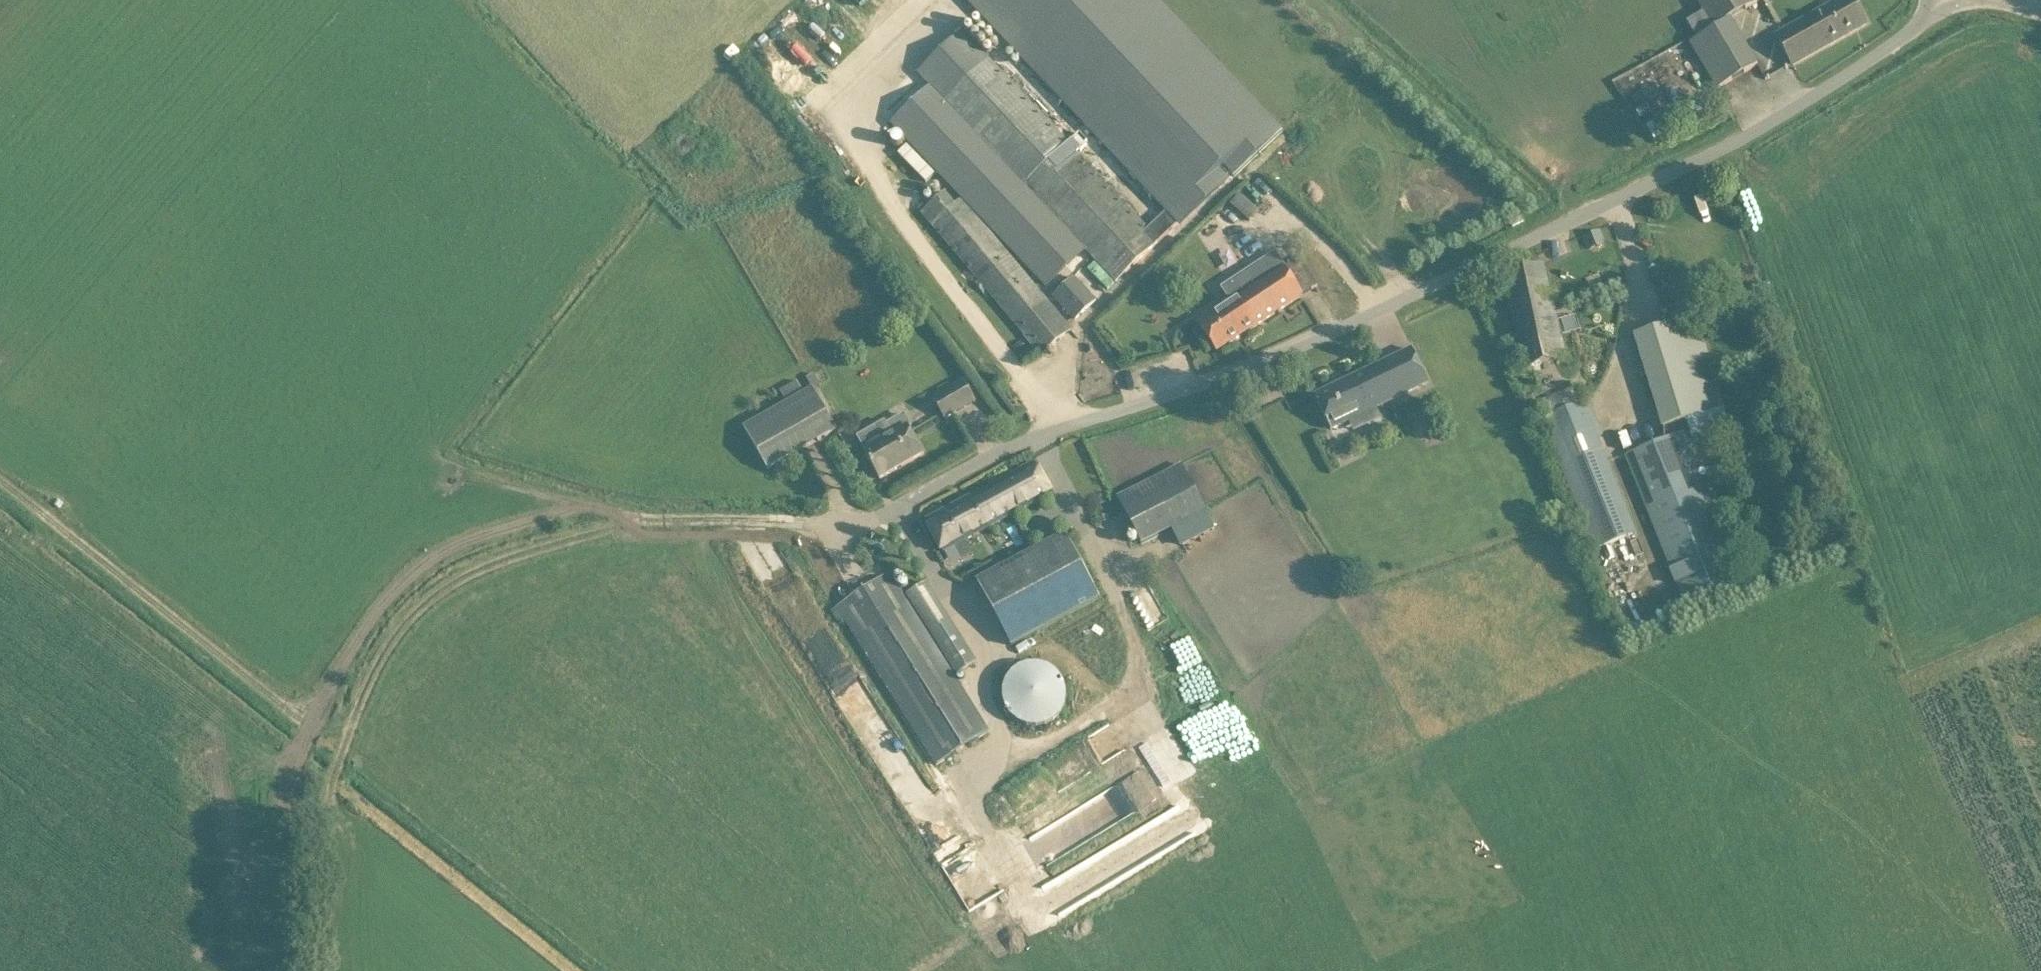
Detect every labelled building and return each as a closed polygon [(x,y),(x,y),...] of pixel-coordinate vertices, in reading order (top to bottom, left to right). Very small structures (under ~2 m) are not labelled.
[(1166,212),(1178,225),(1280,127),(1160,0),(965,0),(1166,212)] [(1704,11),(1687,21),(1696,37),(1697,39),(1689,43),(1717,89),(1758,65),(1730,19),(1758,2),(1757,0),(1697,0),(1704,11)] [(1868,23),(1855,0),(1840,0),(1776,36),(1793,65),(1868,23)] [(811,78),(819,72),(791,32),(783,38),(811,78)] [(1168,218),(1153,232),(962,32),(917,73),(944,101),(1023,185),(1116,283),(1176,226),(1168,218)] [(931,87),(892,124),(1047,286),(1085,251),(1023,185),(944,101),(931,87)] [(1249,222),(1259,211),(1240,194),(1231,205),(1249,222)] [(1041,355),(1071,331),(961,199),(931,225),(1041,355)] [(1601,229),(1582,236),(1587,249),(1606,242),(1601,229)] [(1286,269),(1276,253),(1218,291),(1228,306),(1199,324),(1217,352),(1318,286),(1301,259),(1286,269)] [(1568,360),(1545,263),(1503,273),(1521,350),(1523,349),(1527,369),(1568,360)] [(1075,322),(1096,301),(1074,278),(1052,298),(1061,308),(1075,322)] [(1662,428),(1724,410),(1696,317),(1635,335),(1662,428)] [(1331,430),(1428,381),(1411,348),(1315,396),(1331,430)] [(813,376),(807,379),(812,388),(803,393),(797,383),(781,392),(787,403),(744,427),(769,469),(836,430),(813,390),(819,386),(813,376)] [(945,419),(976,401),(964,381),(933,398),(945,419)] [(1553,411),(1578,400),(1573,387),(1547,398),(1553,411)] [(1594,549),(1636,533),(1591,420),(1596,418),(1589,401),(1541,420),(1594,549)] [(911,428),(904,415),(887,425),(885,421),(873,428),(880,442),(864,451),(880,479),(924,454),(910,429),(911,428)] [(1695,448),(1688,430),(1625,456),(1684,599),(1740,576),(1722,532),(1689,451),(1695,448)] [(1035,463),(926,521),(943,553),(1052,494),(1035,463)] [(1183,465),(1118,498),(1127,516),(1142,544),(1175,528),(1184,545),(1215,529),(1206,511),(1200,499),(1192,483),(1183,465)] [(1012,646),(1101,600),(1066,533),(978,581),(1012,646)] [(905,597),(890,574),(832,610),(839,621),(845,618),(938,765),(990,731),(956,677),(978,663),(927,583),(905,597)] [(1027,726),(1041,726),(1050,722),(1056,718),(1061,713),(1065,705),(1067,696),(1065,686),(1063,680),(1061,677),(1055,671),(1046,666),(1037,664),(1028,664),(1019,667),(1012,672),(1007,680),(1003,690),(1004,700),(1006,709),(1012,717),(1019,722),(1027,726)]
